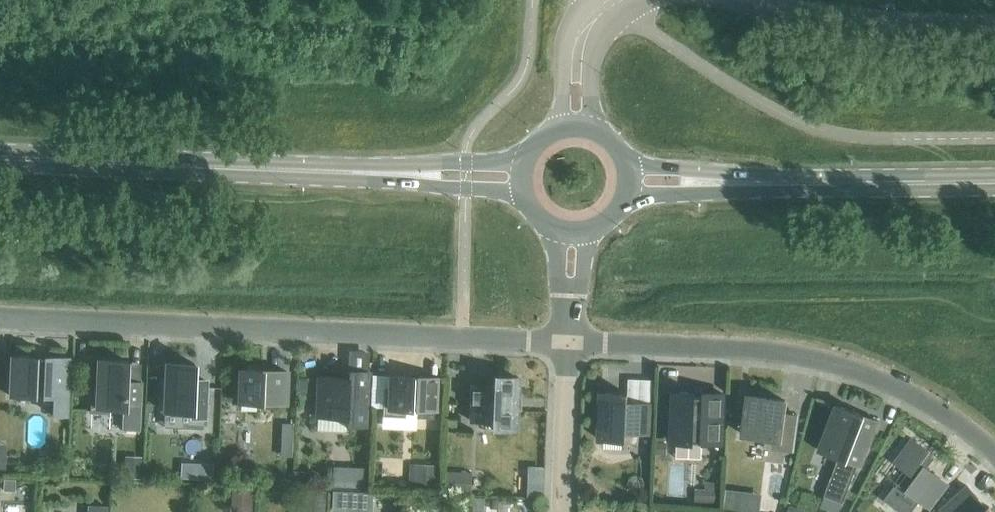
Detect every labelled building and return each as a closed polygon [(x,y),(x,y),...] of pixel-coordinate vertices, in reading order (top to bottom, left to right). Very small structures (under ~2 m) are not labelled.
[(66,415),(69,358),(45,357),(45,359),(35,359),(35,357),(11,355),(9,395),(54,397),(53,415),(66,415)] [(90,412),(108,413),(108,408),(123,409),(122,429),(139,430),(141,382),(125,382),(126,361),(97,359),(97,362),(92,362),(92,376),(96,377),(96,394),(91,394),(90,412)] [(205,380),(193,380),(194,363),(166,362),(164,411),(190,412),(190,418),(204,418),(205,380)] [(240,369),(238,402),(259,403),(259,407),(272,408),(272,404),(285,404),(287,371),(240,369)] [(316,418),(345,419),(345,427),(365,427),(368,371),(348,370),(347,377),(317,376),(316,418)] [(436,378),(389,376),(389,389),(384,389),(383,405),(388,406),(388,408),(417,410),(417,417),(432,418),(432,411),(435,411),(436,378)] [(521,397),(516,396),(517,377),(493,376),(493,386),(472,385),(470,421),(492,421),(491,429),(515,430),(516,409),(520,410),(521,397)] [(672,442),(722,444),(724,394),(705,393),(704,397),(694,397),(695,393),(674,392),(673,405),(668,405),(667,429),(672,429),(672,442)] [(600,439),(626,441),(626,433),(650,434),(651,404),(638,403),(638,407),(627,406),(628,394),(602,393),(600,439)] [(744,435),(775,440),(774,448),(792,450),(797,416),(783,414),(785,400),(749,396),(744,435)] [(824,496),(843,503),(857,465),(860,466),(878,421),(837,405),(819,450),(839,458),(824,496)] [(281,423),(280,439),(293,440),(293,423),(281,423)] [(897,482),(884,500),(900,511),(912,511),(920,501),(930,508),(948,484),(926,468),(934,458),(926,452),(927,451),(912,439),(894,462),(909,473),(900,485),(897,482)] [(666,442),(656,442),(656,454),(666,454),(666,442)] [(124,462),(124,478),(141,478),(141,462),(124,462)] [(198,464),(198,478),(212,479),(213,464),(198,464)] [(410,464),(409,489),(437,489),(438,465),(410,464)] [(293,470),(293,482),(311,482),(311,471),(293,470)] [(446,472),(446,491),(463,492),(463,472),(446,472)] [(3,479),(3,490),(15,491),(15,479),(3,479)] [(989,506),(987,508),(967,486),(941,510),(942,511),(994,511),(989,506)] [(231,487),(231,506),(251,507),(252,487),(231,487)] [(303,491),(303,510),(324,510),(325,491),(303,491)] [(332,491),(331,510),(345,511),(346,491),(332,491)] [(735,510),(749,511),(760,511),(762,494),(738,491),(735,510)] [(473,511),(483,511),(484,498),(473,498),(473,511)]
